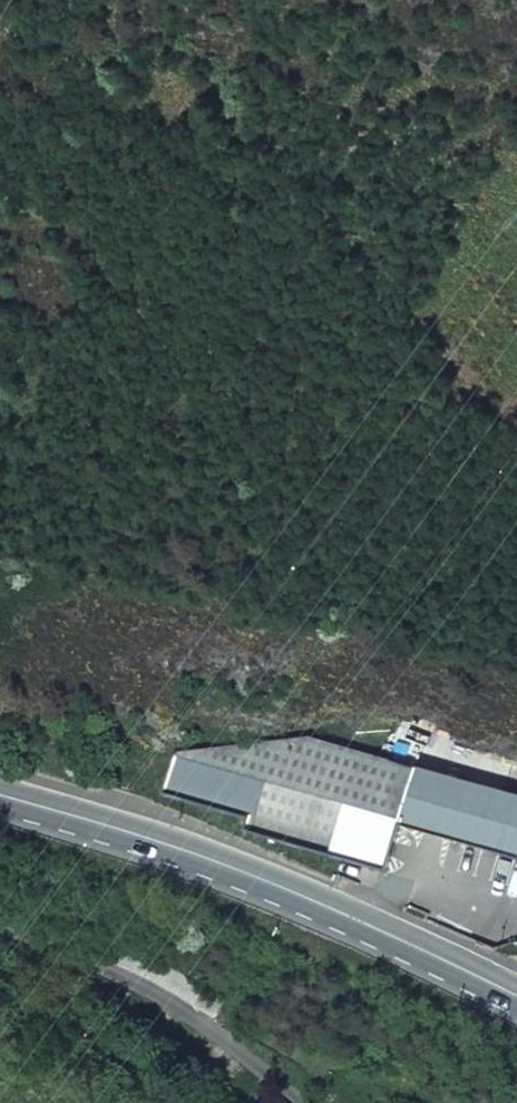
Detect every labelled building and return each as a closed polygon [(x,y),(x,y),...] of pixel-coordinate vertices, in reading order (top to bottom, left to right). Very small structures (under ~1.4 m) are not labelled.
[(306,740),(174,755),(162,797),(247,823),(244,835),(384,876),(400,829),(403,830),(516,863),(516,801),(483,791),(490,763),(430,746),(422,774),(414,771),(419,750),(397,744),(389,765),(306,740)]
